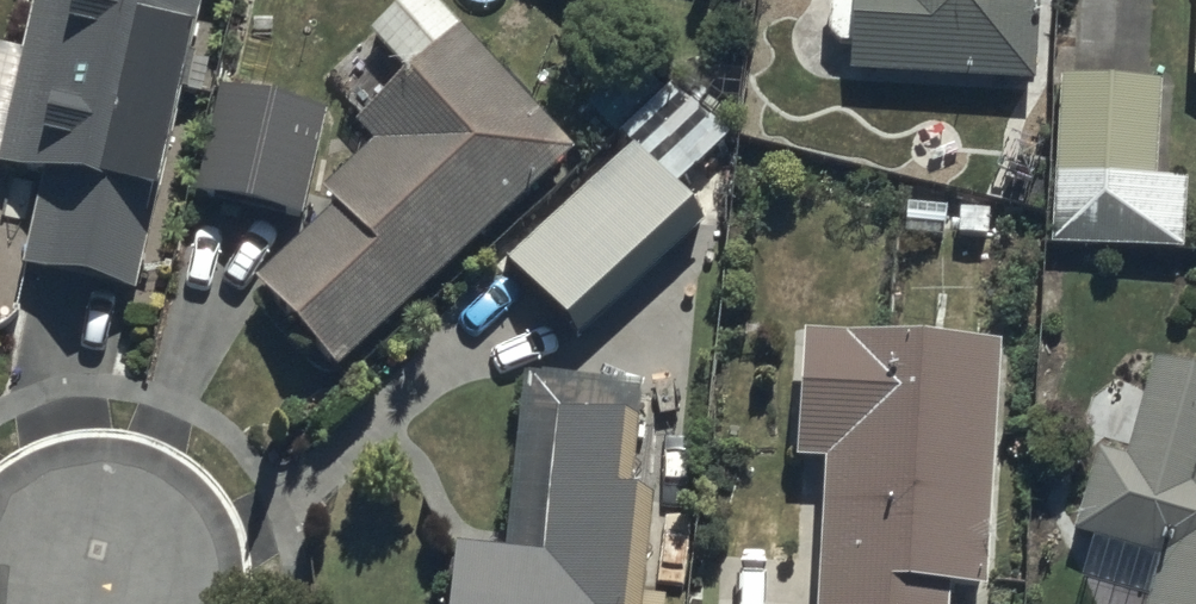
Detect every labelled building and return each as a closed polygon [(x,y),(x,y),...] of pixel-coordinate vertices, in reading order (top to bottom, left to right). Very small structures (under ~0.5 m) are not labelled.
[(0,128),(0,160),(44,169),(23,262),(132,286),(197,0),(29,0),(0,128)] [(1039,0),(850,0),(846,69),(1035,78),(1039,0)] [(569,143),(455,20),(359,108),(387,139),(248,267),(334,359),(569,143)] [(325,107),(218,83),(195,188),(302,212),(325,107)] [(1169,93),(1062,88),(1051,259),(1181,268),(1186,195),(1163,194),(1169,93)] [(493,271),(571,356),(701,237),(624,152),(553,217),(546,209),(521,232),(528,240),(493,271)] [(999,331),(809,319),(791,603),(981,603),(999,331)] [(1125,341),(1071,526),(1162,552),(1147,603),(1195,603),(1195,361),(1125,341)] [(653,404),(553,396),(541,546),(452,539),(447,603),(637,603),(653,404)]
